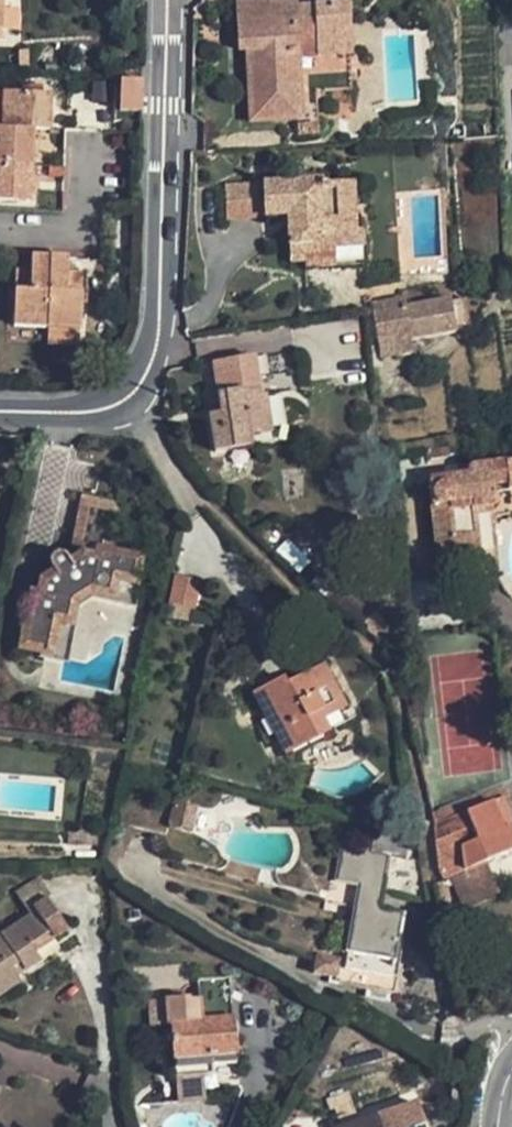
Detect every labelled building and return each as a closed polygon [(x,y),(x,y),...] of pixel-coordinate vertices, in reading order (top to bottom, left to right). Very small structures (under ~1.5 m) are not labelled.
[(268,1),(236,3),(238,39),(247,38),(248,52),(245,52),(249,124),(299,121),(295,47),(315,46),(316,57),(348,55),(345,6),(296,10),(295,2),(269,4),(268,1)] [(3,9),(2,30),(18,30),(18,9),(3,9)] [(247,38),(238,39),(239,53),(245,52),(248,52),(247,38)] [(119,111),(141,112),(141,81),(120,81),(119,111)] [(2,128),(33,129),(49,130),(51,95),(3,93),(2,128)] [(32,165),(33,129),(2,128),(0,128),(0,164),(32,165)] [(30,202),(32,165),(0,164),(0,201),(30,202)] [(261,186),(263,220),(287,218),(294,218),(295,228),(287,229),(289,265),(334,262),(333,250),(332,236),(354,235),(351,184),(319,186),(319,183),(261,186)] [(261,186),(225,188),(227,222),(263,220),(261,186)] [(294,218),(287,218),(287,229),(295,228),(294,218)] [(332,236),(333,250),(362,249),(361,235),(354,235),(332,236)] [(13,327),(47,328),(49,257),(31,256),(30,271),(15,271),(13,327)] [(68,257),(49,257),(47,328),(80,329),(82,273),(67,273),(68,257)] [(401,295),(369,300),(370,311),(403,306),(401,295)] [(431,302),(370,312),(380,360),(412,355),(409,339),(437,335),(436,332),(432,305),(431,302)] [(432,305),(436,332),(453,330),(450,308),(449,302),(432,305)] [(80,329),(47,328),(46,344),(80,345),(80,329)] [(293,442),(283,394),(262,398),(254,359),(215,368),(221,399),(223,415),(211,417),(218,456),(293,442)] [(209,401),(211,417),(223,415),(221,399),(209,401)] [(441,577),(454,576),(453,564),(481,563),(483,575),(500,573),(489,490),(506,487),(508,493),(511,492),(511,465),(501,467),(501,464),(471,468),(470,469),(469,471),(468,473),(468,476),(433,480),(437,507),(431,507),(441,577)] [(31,594),(20,650),(50,656),(57,623),(71,625),(75,604),(91,594),(113,598),(116,580),(136,584),(141,558),(108,552),(117,506),(84,499),(72,563),(69,562),(63,555),(59,554),(54,556),(51,559),(50,564),(55,572),(41,581),(39,595),(31,594)] [(194,612),(200,582),(175,577),(168,607),(194,612)] [(133,602),(136,584),(116,580),(113,598),(133,602)] [(194,612),(168,607),(167,615),(192,620),(194,612)] [(166,618),(191,624),(192,620),(167,615),(166,618)] [(57,623),(50,656),(65,658),(71,625),(57,623)] [(278,695),(273,686),(254,695),(285,753),(327,731),(321,719),(344,707),(324,667),(285,687),(287,691),(278,695)] [(287,691),(285,687),(282,681),(273,686),(278,695),(287,691)] [(448,821),(435,827),(443,880),(455,876),(511,853),(511,832),(511,830),(511,816),(505,797),(448,821)] [(169,827),(191,833),(198,805),(176,800),(169,827)] [(84,845),(84,831),(69,831),(68,844),(84,845)] [(387,856),(342,848),(337,881),(359,885),(347,960),(318,955),(314,972),(330,976),(329,980),(366,988),(365,995),(385,999),(386,992),(394,993),(400,964),(393,963),(401,915),(378,911),(387,856)] [(455,876),(443,880),(446,898),(459,903),(455,876)] [(19,982),(15,975),(42,958),(33,944),(50,933),(53,938),(67,929),(48,898),(50,896),(38,878),(17,892),(32,916),(0,937),(0,994),(19,982)] [(203,1074),(211,1074),(211,1064),(237,1062),(229,977),(198,980),(199,998),(191,999),(190,996),(166,999),(168,1024),(171,1024),(176,1077),(203,1074)] [(168,1024),(166,999),(149,1000),(151,1025),(168,1024)] [(203,1074),(176,1077),(178,1102),(205,1100),(203,1074)] [(416,1100),(342,1126),(426,1126),(416,1100)]
